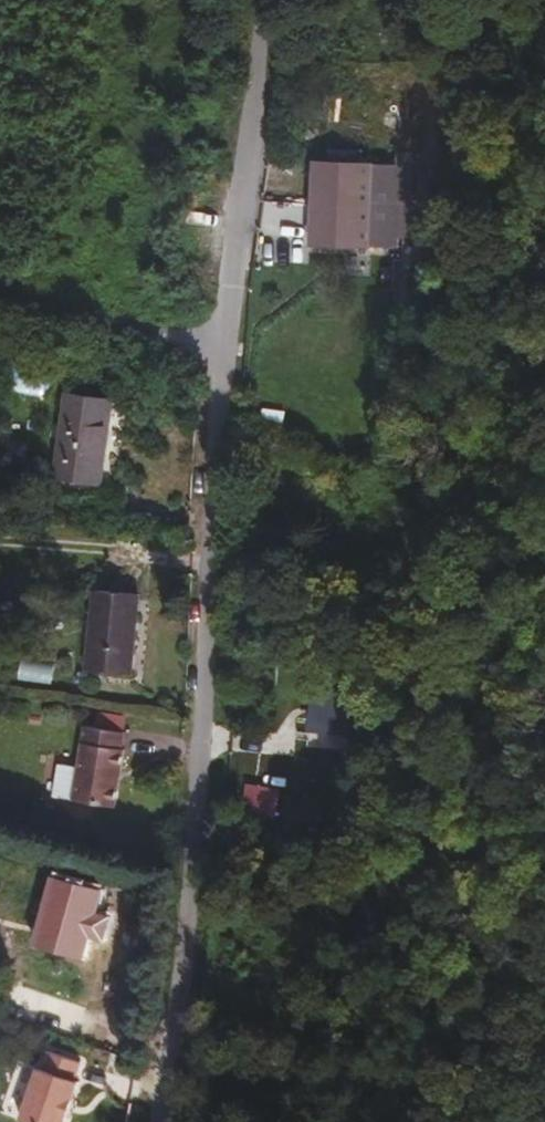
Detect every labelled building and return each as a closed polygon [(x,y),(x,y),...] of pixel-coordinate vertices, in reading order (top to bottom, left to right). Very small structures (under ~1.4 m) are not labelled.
[(374,201),(377,158),(322,153),(319,194),(374,201)] [(401,204),(405,161),(377,158),(374,201),(401,204)] [(372,231),(374,201),(319,194),(317,221),(372,231)] [(398,236),(401,204),(374,201),(372,231),(398,236)] [(371,242),(372,231),(317,221),(315,239),(371,242)] [(397,244),(398,236),(372,231),(371,242),(397,244)] [(76,403),(72,482),(119,485),(124,405),(76,403)] [(97,591),(92,646),(137,653),(143,595),(97,591)] [(135,676),(137,653),(92,646),(89,670),(135,676)] [(85,727),(77,768),(71,801),(115,808),(125,752),(120,752),(123,733),(85,727)] [(71,801),(77,768),(59,764),(54,797),(71,801)] [(53,1078),(45,1098),(84,1114),(86,1110),(93,1094),(90,1093),(97,1074),(66,1060),(58,1080),(53,1078)] [(45,1098),(34,1121),(81,1121),(84,1114),(45,1098)]
